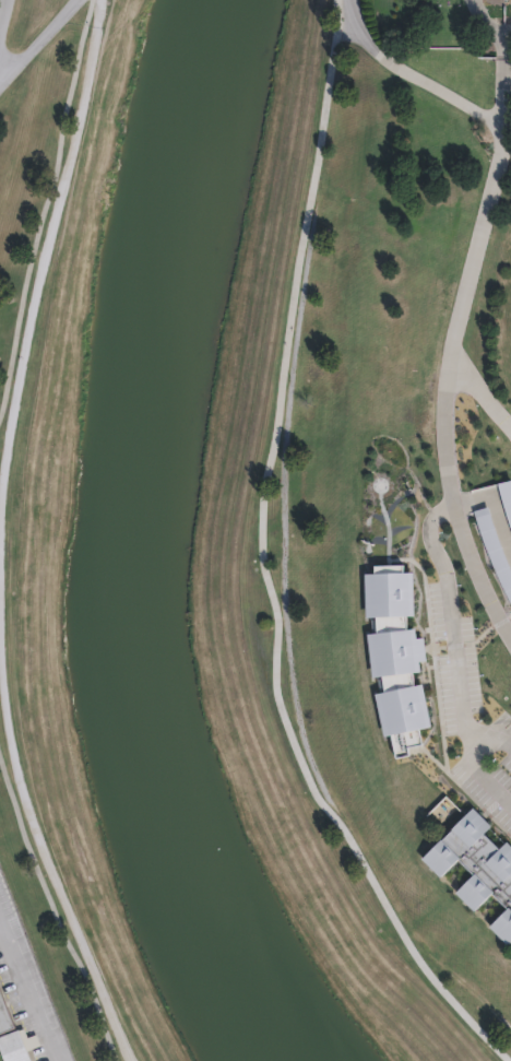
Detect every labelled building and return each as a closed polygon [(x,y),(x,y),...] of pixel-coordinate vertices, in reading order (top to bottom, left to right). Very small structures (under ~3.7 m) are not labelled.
[(415,637),(421,636),(424,659),(417,660),(418,671),(408,672),(412,685),(419,684),(427,726),(417,727),(420,742),(407,745),(409,754),(393,758),(389,732),(380,733),(372,693),(382,691),(379,675),(369,676),(364,632),(373,629),(372,615),(363,615),(360,571),(371,570),(371,564),(401,564),(401,569),(411,568),(413,613),(403,613),(404,626),(413,625),(415,637)] [(499,837),(510,848),(510,862),(510,863),(510,864),(510,931),(500,942),(482,923),(500,904),(485,889),(467,907),(448,887),(465,870),(450,856),(433,873),(414,854),(433,835),(435,835),(443,827),(423,806),(438,790),(459,810),(465,802),(485,821),(476,829),(491,845),(499,837)]
